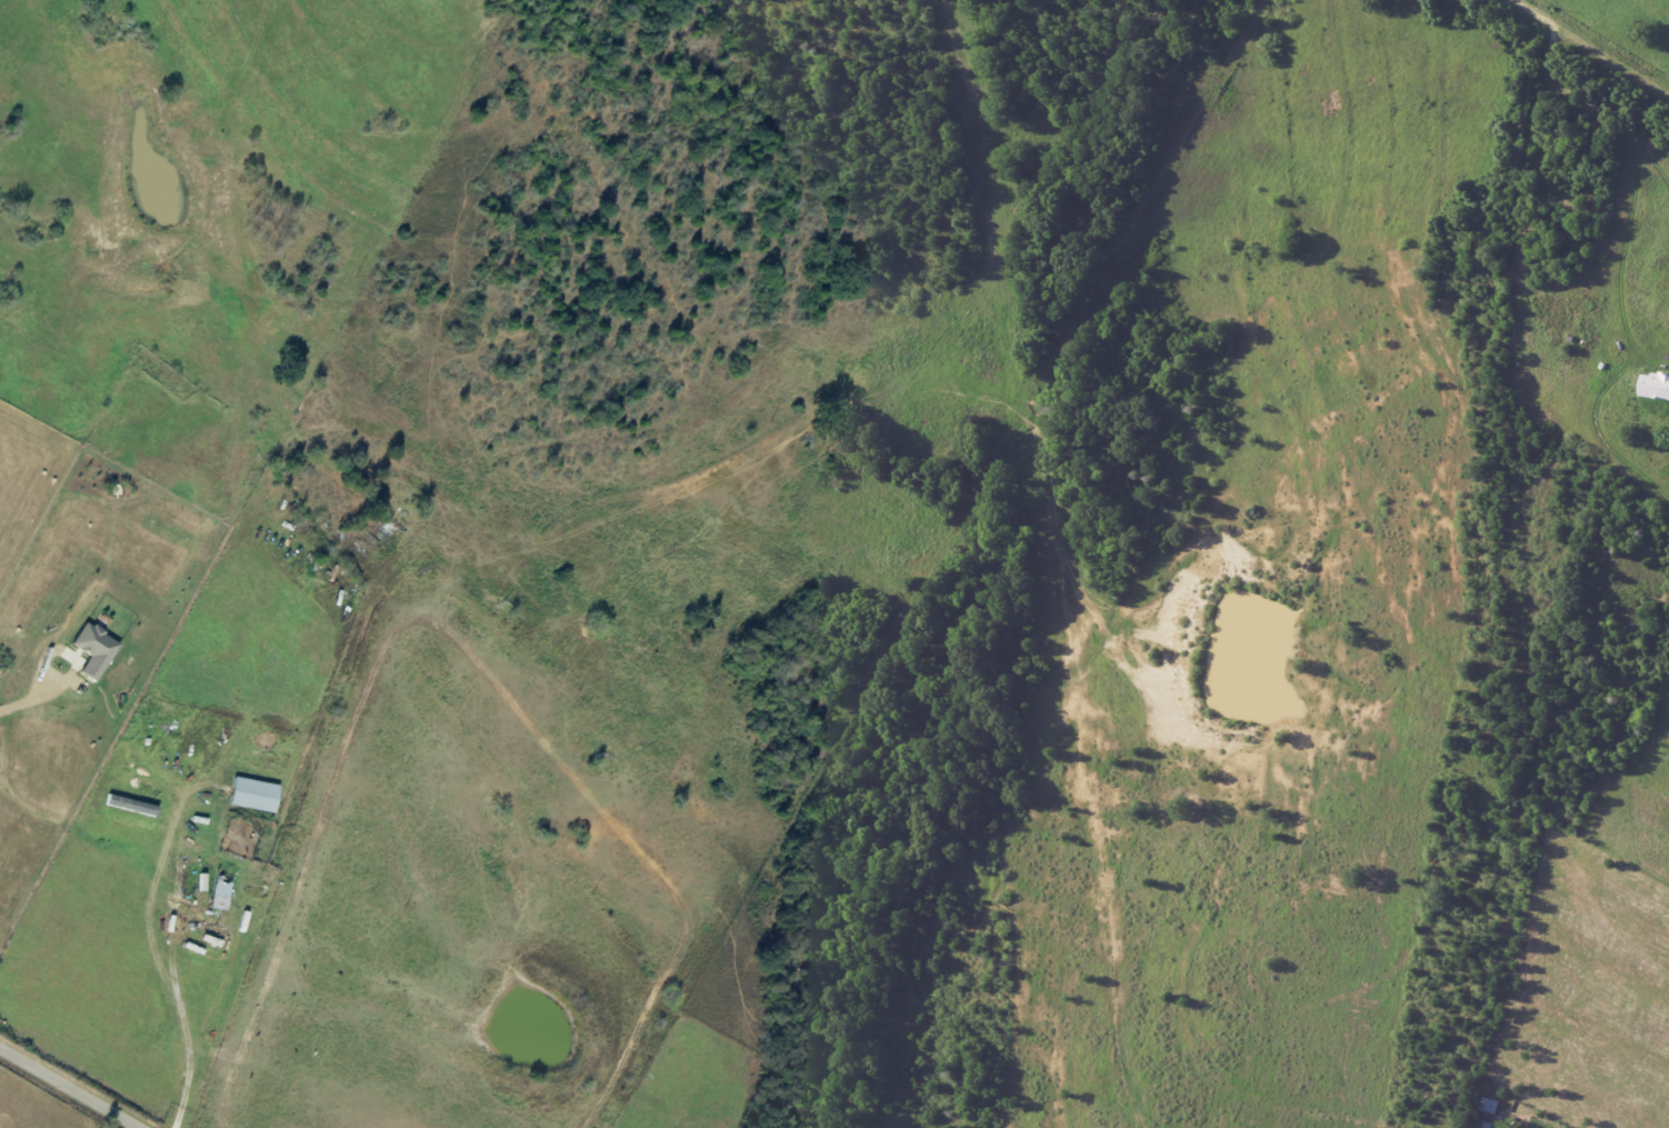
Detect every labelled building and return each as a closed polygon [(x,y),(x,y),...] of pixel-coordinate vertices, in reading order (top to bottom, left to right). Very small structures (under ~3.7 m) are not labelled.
[(1644,371),(1640,396),(1668,400),(1668,375),(1644,371)] [(120,640),(86,622),(74,645),(91,655),(82,673),(99,682),(120,640)] [(231,804),(275,813),(281,785),(236,777),(231,804)] [(156,817),(159,806),(109,793),(106,804),(156,817)] [(231,881),(215,880),(213,908),(229,910),(231,881)]
